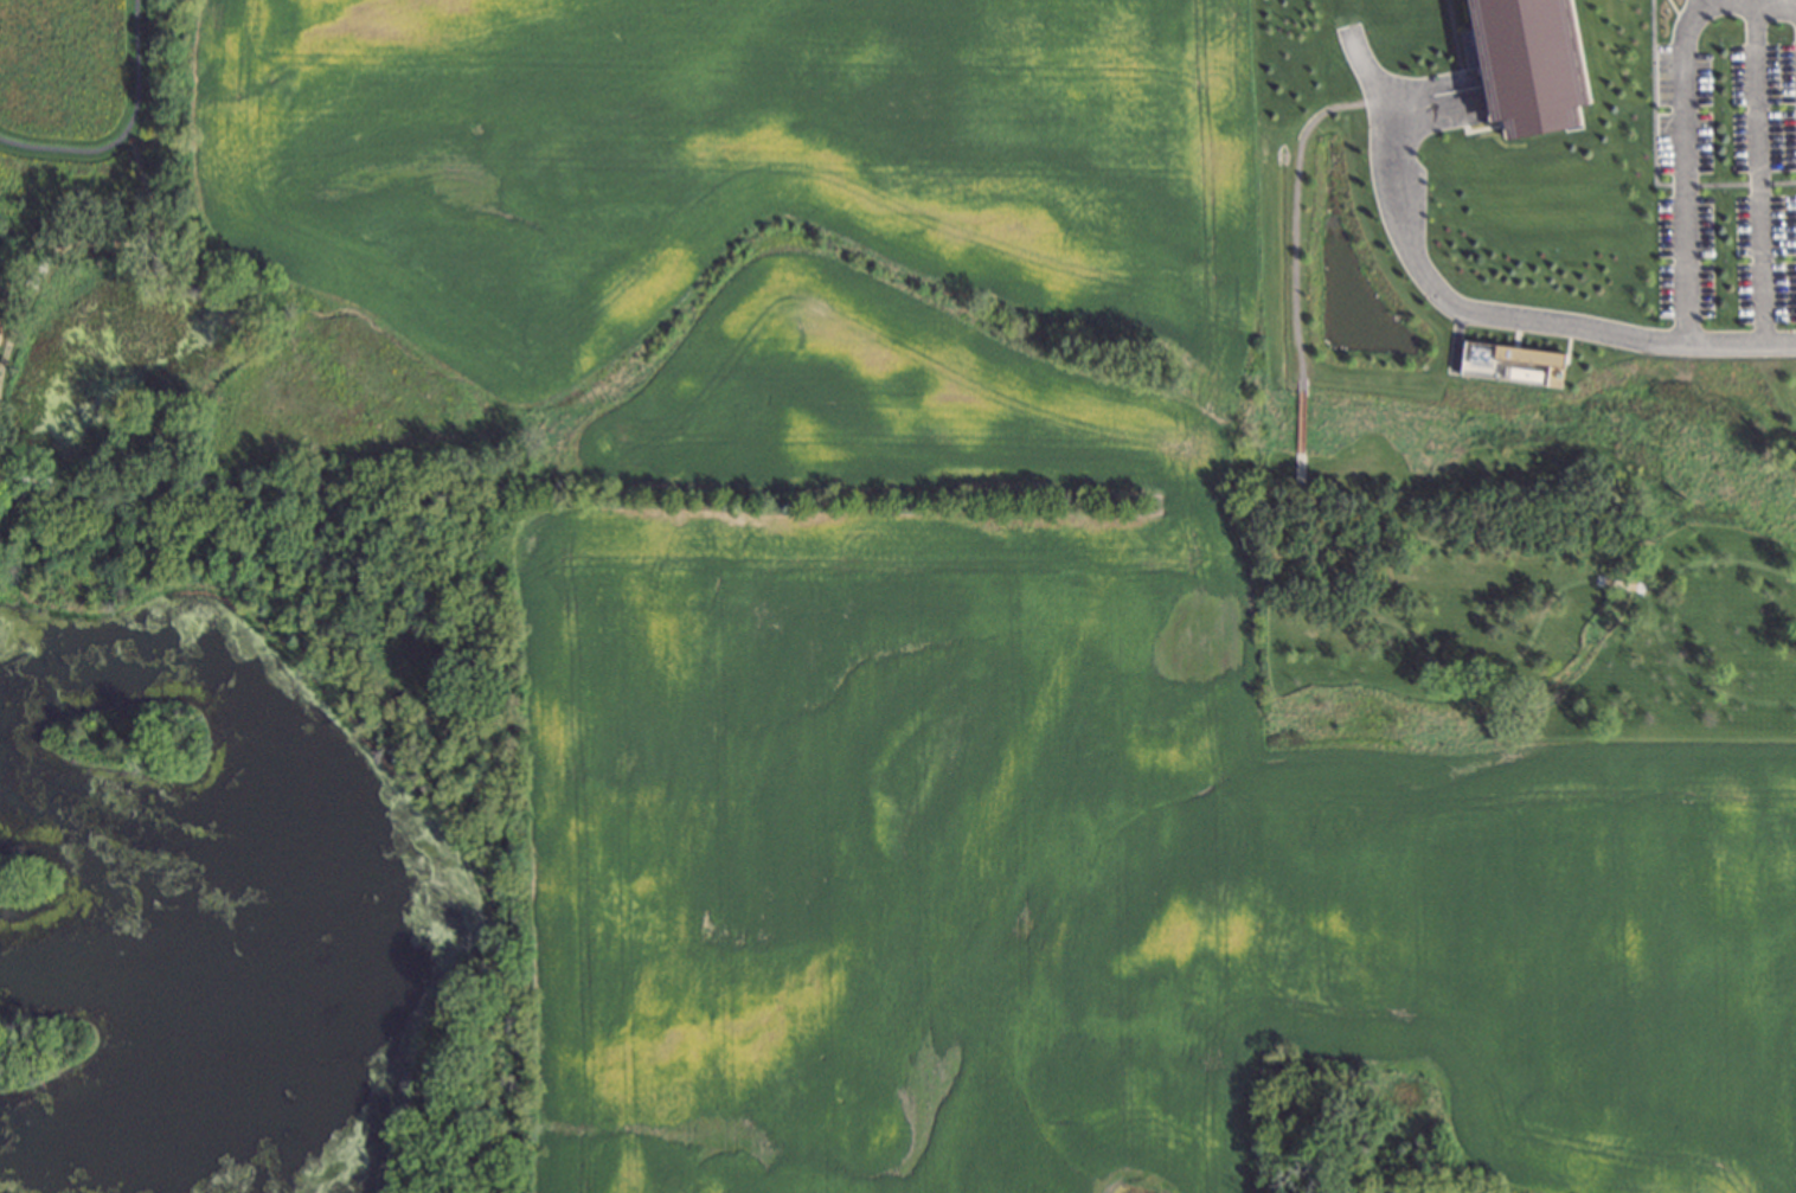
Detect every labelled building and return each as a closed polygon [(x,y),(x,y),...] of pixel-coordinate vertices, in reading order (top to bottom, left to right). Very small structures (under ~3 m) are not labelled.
[(1487,120),(1463,0),(1564,0),(1584,101),(1487,120)]
